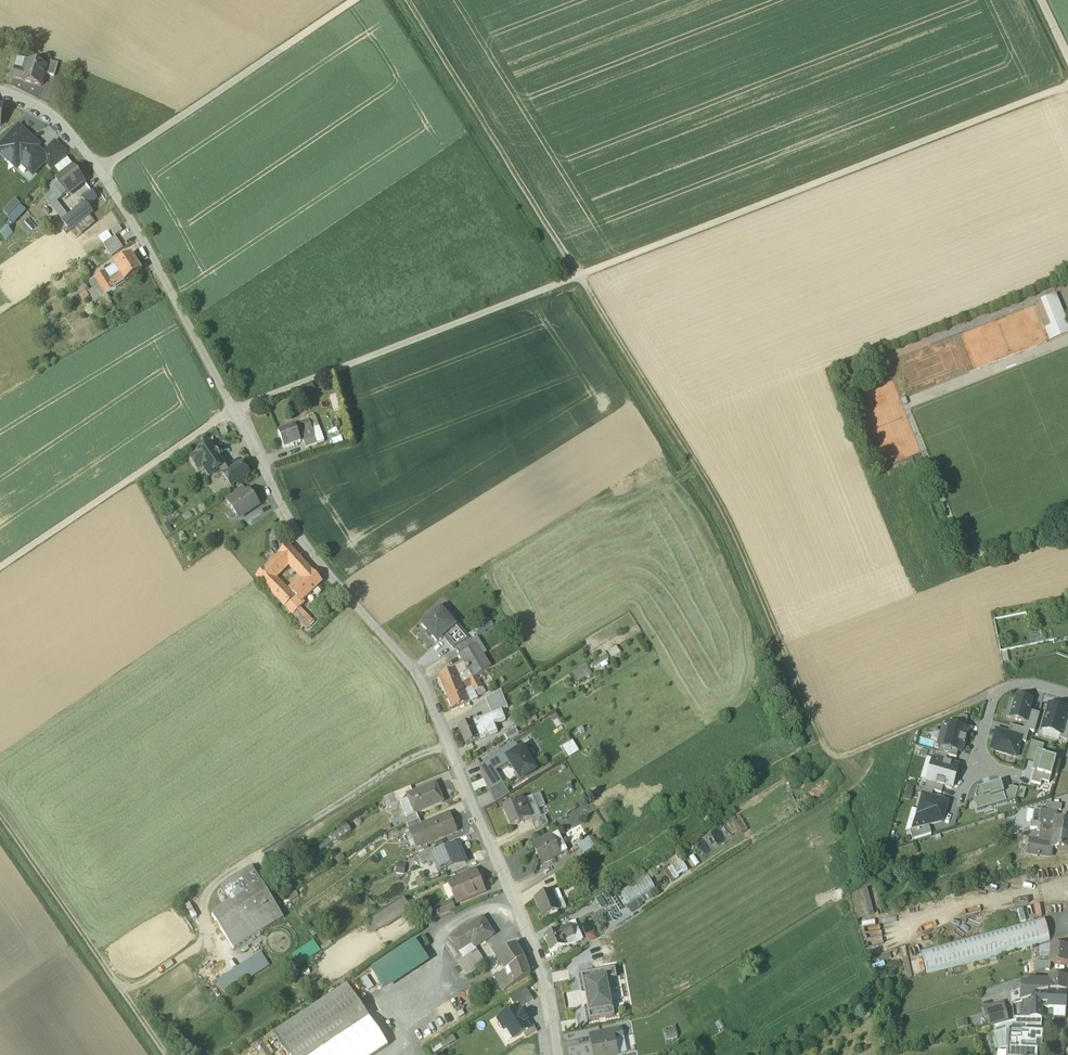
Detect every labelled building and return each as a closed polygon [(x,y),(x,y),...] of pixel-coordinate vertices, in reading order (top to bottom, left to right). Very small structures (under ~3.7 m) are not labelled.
[(58,64),(47,61),(46,66),(47,67),(45,74),(55,77),(58,64)] [(46,66),(29,62),(28,66),(25,65),(23,70),(15,68),(13,78),(24,81),(23,82),(41,87),(45,74),(47,67),(46,66)] [(19,127),(0,146),(0,154),(6,159),(11,154),(33,175),(45,163),(48,160),(43,155),(31,143),(34,141),(19,127)] [(51,168),(66,153),(56,144),(55,143),(43,155),(48,160),(45,163),(50,169),(51,168)] [(73,167),(56,181),(59,185),(67,195),(84,182),(73,167)] [(18,184),(11,174),(7,178),(14,187),(18,184)] [(67,195),(59,185),(51,191),(58,201),(67,195)] [(44,199),(63,221),(67,218),(56,202),(58,201),(51,191),(44,199)] [(91,191),(80,198),(82,200),(79,202),(82,206),(85,204),(95,196),(91,191)] [(67,218),(63,221),(70,232),(75,228),(87,218),(93,213),(85,204),(82,206),(67,218)] [(7,219),(14,225),(27,211),(21,205),(7,219)] [(75,228),(81,235),(93,225),(87,218),(75,228)] [(0,233),(0,236),(8,240),(14,231),(4,226),(0,233)] [(114,238),(104,245),(112,257),(124,249),(115,237),(114,238)] [(131,256),(123,261),(122,259),(118,261),(120,263),(115,266),(121,276),(126,283),(142,272),(131,256)] [(106,272),(95,279),(99,286),(101,289),(112,282),(106,272)] [(112,282),(101,289),(106,296),(126,283),(121,276),(112,282)] [(82,281),(76,285),(81,293),(87,288),(82,281)] [(101,289),(99,286),(92,290),(99,301),(106,296),(101,289)] [(1055,295),(1041,301),(1045,309),(1049,308),(1056,326),(1045,330),(1050,341),(1067,333),(1067,327),(1055,295)] [(309,421),(294,426),(298,435),(312,429),(309,421)] [(294,426),(278,433),(284,449),(301,443),(298,435),(294,426)] [(315,437),(303,442),(306,448),(317,444),(315,437)] [(226,466),(212,445),(190,459),(198,471),(203,467),(204,468),(203,469),(203,470),(204,469),(209,477),(226,466)] [(242,463),(223,475),(231,487),(249,475),(242,463)] [(242,488),(226,499),(230,505),(246,494),(242,488)] [(246,494),(230,505),(239,519),(258,505),(249,491),(246,494)] [(305,564),(288,546),(265,569),(275,578),(288,565),(295,573),(305,564)] [(305,564),(295,573),(302,580),(312,572),(305,564)] [(275,578),(265,569),(256,577),(285,606),(294,598),(275,578)] [(302,580),(289,593),(294,598),(302,606),(304,604),(302,602),(322,583),(312,572),(302,580)] [(294,598),(285,606),(293,615),(302,606),(294,598)] [(302,606),(293,615),(306,628),(315,620),(302,606)] [(450,617),(441,607),(429,617),(431,619),(441,610),(448,619),(450,617)] [(431,619),(422,626),(437,643),(443,637),(455,627),(455,626),(448,619),(441,610),(431,619)] [(457,624),(455,626),(455,627),(443,637),(455,651),(456,650),(458,650),(472,641),(457,624)] [(458,650),(461,655),(478,645),(481,642),(478,637),(472,641),(458,650)] [(478,645),(461,655),(465,662),(475,678),(476,677),(492,668),(478,645)] [(454,669),(455,671),(460,682),(468,677),(470,681),(475,678),(465,662),(454,669)] [(573,675),(579,683),(592,674),(587,666),(573,675)] [(455,671),(439,677),(445,693),(462,687),(460,682),(455,671)] [(468,677),(460,682),(462,687),(470,681),(468,677)] [(475,678),(470,681),(472,688),(474,693),(481,689),(481,688),(476,677),(475,678)] [(470,681),(462,687),(464,692),(472,688),(470,681)] [(462,687),(445,693),(452,710),(468,703),(464,692),(462,687)] [(472,688),(464,692),(468,703),(478,699),(477,698),(474,693),(472,688)] [(481,689),(474,693),(477,698),(486,693),(483,688),(481,688),(481,689)] [(486,700),(492,715),(501,712),(507,709),(500,691),(486,700)] [(1012,712),(1010,718),(1026,723),(1029,711),(1032,701),(1017,697),(1015,702),(1011,701),(1008,711),(1012,712)] [(1042,730),(1061,736),(1065,721),(1067,712),(1067,711),(1049,706),(1042,730)] [(781,710),(774,713),(779,723),(786,720),(781,710)] [(1026,723),(1024,730),(1029,731),(1034,733),(1040,714),(1029,711),(1026,723)] [(485,726),(489,736),(497,733),(494,726),(505,720),(501,712),(492,715),(486,717),(489,724),(485,726)] [(471,723),(478,741),(489,736),(485,726),(489,724),(486,717),(471,723)] [(951,727),(964,731),(968,718),(963,717),(953,721),(951,727)] [(1060,739),(1067,741),(1067,721),(1065,721),(1061,736),(1060,739)] [(471,723),(460,728),(467,745),(478,741),(471,723)] [(505,734),(516,728),(513,723),(502,729),(505,734)] [(1029,731),(1024,730),(1011,726),(1008,734),(1022,738),(1021,742),(1026,743),(1029,731)] [(959,753),(962,754),(969,732),(964,731),(951,727),(949,733),(943,731),(939,747),(940,747),(959,753)] [(997,731),(991,751),(1016,758),(1016,757),(1021,742),(1022,738),(1008,734),(997,731)] [(563,746),(568,757),(579,752),(573,741),(563,746)] [(1032,743),(1026,761),(1035,763),(1038,751),(1042,752),(1044,746),(1032,743)] [(516,745),(480,767),(485,779),(510,764),(507,758),(520,751),(516,745)] [(948,757),(957,759),(959,753),(940,747),(938,754),(948,757)] [(520,780),(536,771),(523,749),(520,751),(507,758),(510,764),(520,780)] [(1035,763),(1033,771),(1035,771),(1031,783),(1040,786),(1042,781),(1048,783),(1056,756),(1042,752),(1038,751),(1035,763)] [(946,763),(948,757),(938,754),(935,753),(933,760),(946,763)] [(944,787),(951,790),(958,767),(946,763),(933,760),(927,783),(944,787)] [(510,795),(499,778),(487,785),(495,804),(510,795)] [(933,792),(942,795),(944,787),(927,783),(925,790),(933,792)] [(413,793),(407,796),(409,799),(415,814),(443,802),(435,784),(413,793)] [(974,800),(978,812),(1006,804),(1002,791),(1000,784),(994,786),(994,784),(978,789),(976,797),(976,800),(974,800)] [(905,798),(911,800),(913,787),(907,786),(905,798)] [(411,788),(384,799),(388,809),(400,803),(409,799),(407,796),(413,793),(411,788)] [(1002,791),(1006,804),(1015,801),(1018,789),(1012,788),(1002,791)] [(922,797),(931,799),(933,792),(925,790),(921,789),(918,796),(922,797)] [(545,806),(540,794),(532,797),(537,809),(545,806)] [(931,799),(922,797),(913,831),(926,827),(929,826),(943,822),(948,803),(931,799)] [(409,799),(400,803),(407,818),(415,814),(409,799)] [(523,800),(503,809),(510,827),(531,819),(523,800)] [(1062,805),(1049,803),(1048,810),(1061,811),(1062,805)] [(1057,813),(1034,810),(1033,822),(1039,823),(1038,825),(1054,827),(1055,821),(1056,821),(1057,813)] [(422,825),(412,829),(420,846),(433,841),(433,842),(457,832),(449,814),(422,825)] [(550,827),(546,817),(533,823),(538,833),(550,827)] [(419,819),(406,825),(409,831),(412,829),(422,825),(419,819)] [(1055,821),(1054,827),(1053,835),(1067,838),(1067,823),(1056,821),(1055,821)] [(1054,827),(1038,825),(1038,830),(1037,833),(1053,835),(1054,827)] [(910,832),(912,841),(932,835),(929,826),(926,827),(913,831),(910,832)] [(348,827),(330,839),(331,840),(332,843),(338,839),(338,840),(351,831),(348,827)] [(420,846),(412,829),(409,831),(408,831),(409,832),(405,834),(411,849),(415,847),(416,848),(420,846)] [(1037,833),(1033,832),(1031,833),(1030,839),(1033,840),(1031,854),(1050,857),(1052,850),(1051,849),(1052,843),(1036,840),(1037,833)] [(1053,835),(1037,833),(1036,840),(1052,843),(1053,835)] [(1053,835),(1052,843),(1051,849),(1052,850),(1067,852),(1067,838),(1053,835)] [(552,836),(533,845),(542,864),(561,855),(552,836)] [(588,838),(577,844),(584,854),(594,848),(588,838)] [(331,840),(319,848),(321,851),(332,843),(331,840)] [(436,855),(432,856),(432,857),(433,857),(434,860),(439,873),(439,875),(444,873),(444,872),(466,863),(458,845),(436,855)] [(434,849),(419,855),(422,864),(434,860),(433,857),(432,857),(432,856),(436,855),(434,849)] [(252,868),(221,887),(232,903),(241,897),(263,931),(284,918),(252,868)] [(475,873),(452,883),(460,901),(483,891),(475,873)] [(618,891),(628,906),(655,889),(646,874),(618,891)] [(552,892),(534,899),(539,910),(540,909),(543,918),(560,911),(552,892)] [(232,903),(212,916),(233,949),(263,931),(241,897),(232,903)] [(376,933),(412,910),(404,898),(369,921),(376,933)] [(451,902),(433,910),(436,918),(454,910),(451,902)] [(1044,918),(920,951),(926,974),(1050,941),(1044,918)] [(482,919),(452,939),(460,952),(472,943),(475,948),(493,935),(482,919)] [(583,940),(576,924),(570,926),(574,936),(565,940),(562,941),(565,947),(565,948),(583,940)] [(570,926),(561,930),(565,940),(574,936),(570,926)] [(561,930),(544,937),(551,953),(565,947),(562,941),(565,940),(561,930)] [(586,934),(590,941),(596,938),(592,931),(586,934)] [(415,940),(372,969),(384,987),(427,958),(415,940)] [(297,964),(321,953),(315,942),(292,953),(297,964)] [(516,945),(497,957),(505,970),(524,958),(516,945)] [(1051,947),(1040,950),(1039,956),(1050,956),(1050,963),(1067,964),(1067,962),(1067,948),(1051,947)] [(476,950),(465,957),(470,964),(481,957),(476,950)] [(217,982),(227,996),(270,968),(260,953),(217,982)] [(465,957),(464,958),(458,962),(463,969),(470,964),(465,957)] [(481,957),(470,964),(475,971),(486,964),(481,957)] [(502,971),(506,979),(528,967),(524,958),(505,970),(502,971)] [(1049,970),(1050,963),(1035,962),(1034,973),(1045,970),(1049,970)] [(470,964),(463,969),(467,976),(475,971),(470,964)] [(528,967),(506,979),(502,971),(494,975),(500,985),(504,983),(508,989),(531,974),(528,967)] [(605,970),(581,975),(590,1021),(615,1016),(605,970)] [(1067,978),(1049,977),(1049,983),(1048,991),(1066,992),(1067,978)] [(1048,991),(1049,983),(1026,982),(1026,984),(1019,984),(1018,1003),(1029,1000),(1031,999),(1036,994),(1041,994),(1048,993),(1048,991)] [(275,1034),(289,1054),(313,1054),(369,1018),(347,985),(275,1034)] [(527,989),(510,1000),(514,1006),(518,1004),(521,1009),(534,1001),(527,989)] [(1066,992),(1048,991),(1048,993),(1047,1008),(1066,1009),(1067,992),(1066,992)] [(1048,993),(1041,994),(1040,1008),(1041,1008),(1047,1008),(1048,993)] [(1041,994),(1036,994),(1031,999),(1029,1000),(1030,1003),(1030,1018),(1041,1018),(1041,1008),(1040,1008),(1041,994)] [(1002,1003),(983,1009),(988,1028),(1007,1022),(1002,1003)] [(1030,1003),(1025,1004),(1025,1008),(1021,1008),(1021,1018),(1030,1018),(1030,1003)] [(516,1009),(501,1018),(514,1039),(523,1034),(529,1030),(529,1029),(525,1023),(527,1022),(523,1014),(521,1016),(516,1009)] [(1014,1018),(1015,1021),(993,1027),(995,1035),(994,1035),(998,1051),(1007,1051),(1007,1054),(1037,1054),(1037,1051),(1036,1051),(1037,1043),(1042,1044),(1043,1033),(1041,1033),(1042,1018),(1041,1018),(1030,1018),(1021,1018),(1014,1018)] [(533,1026),(529,1029),(529,1030),(523,1034),(526,1040),(537,1033),(533,1026)] [(621,1030),(591,1036),(592,1043),(601,1041),(601,1042),(614,1040),(622,1038),(621,1030)] [(441,1048),(457,1041),(454,1036),(438,1043),(441,1048)] [(592,1043),(594,1054),(617,1054),(614,1040),(601,1042),(601,1041),(592,1043)]
